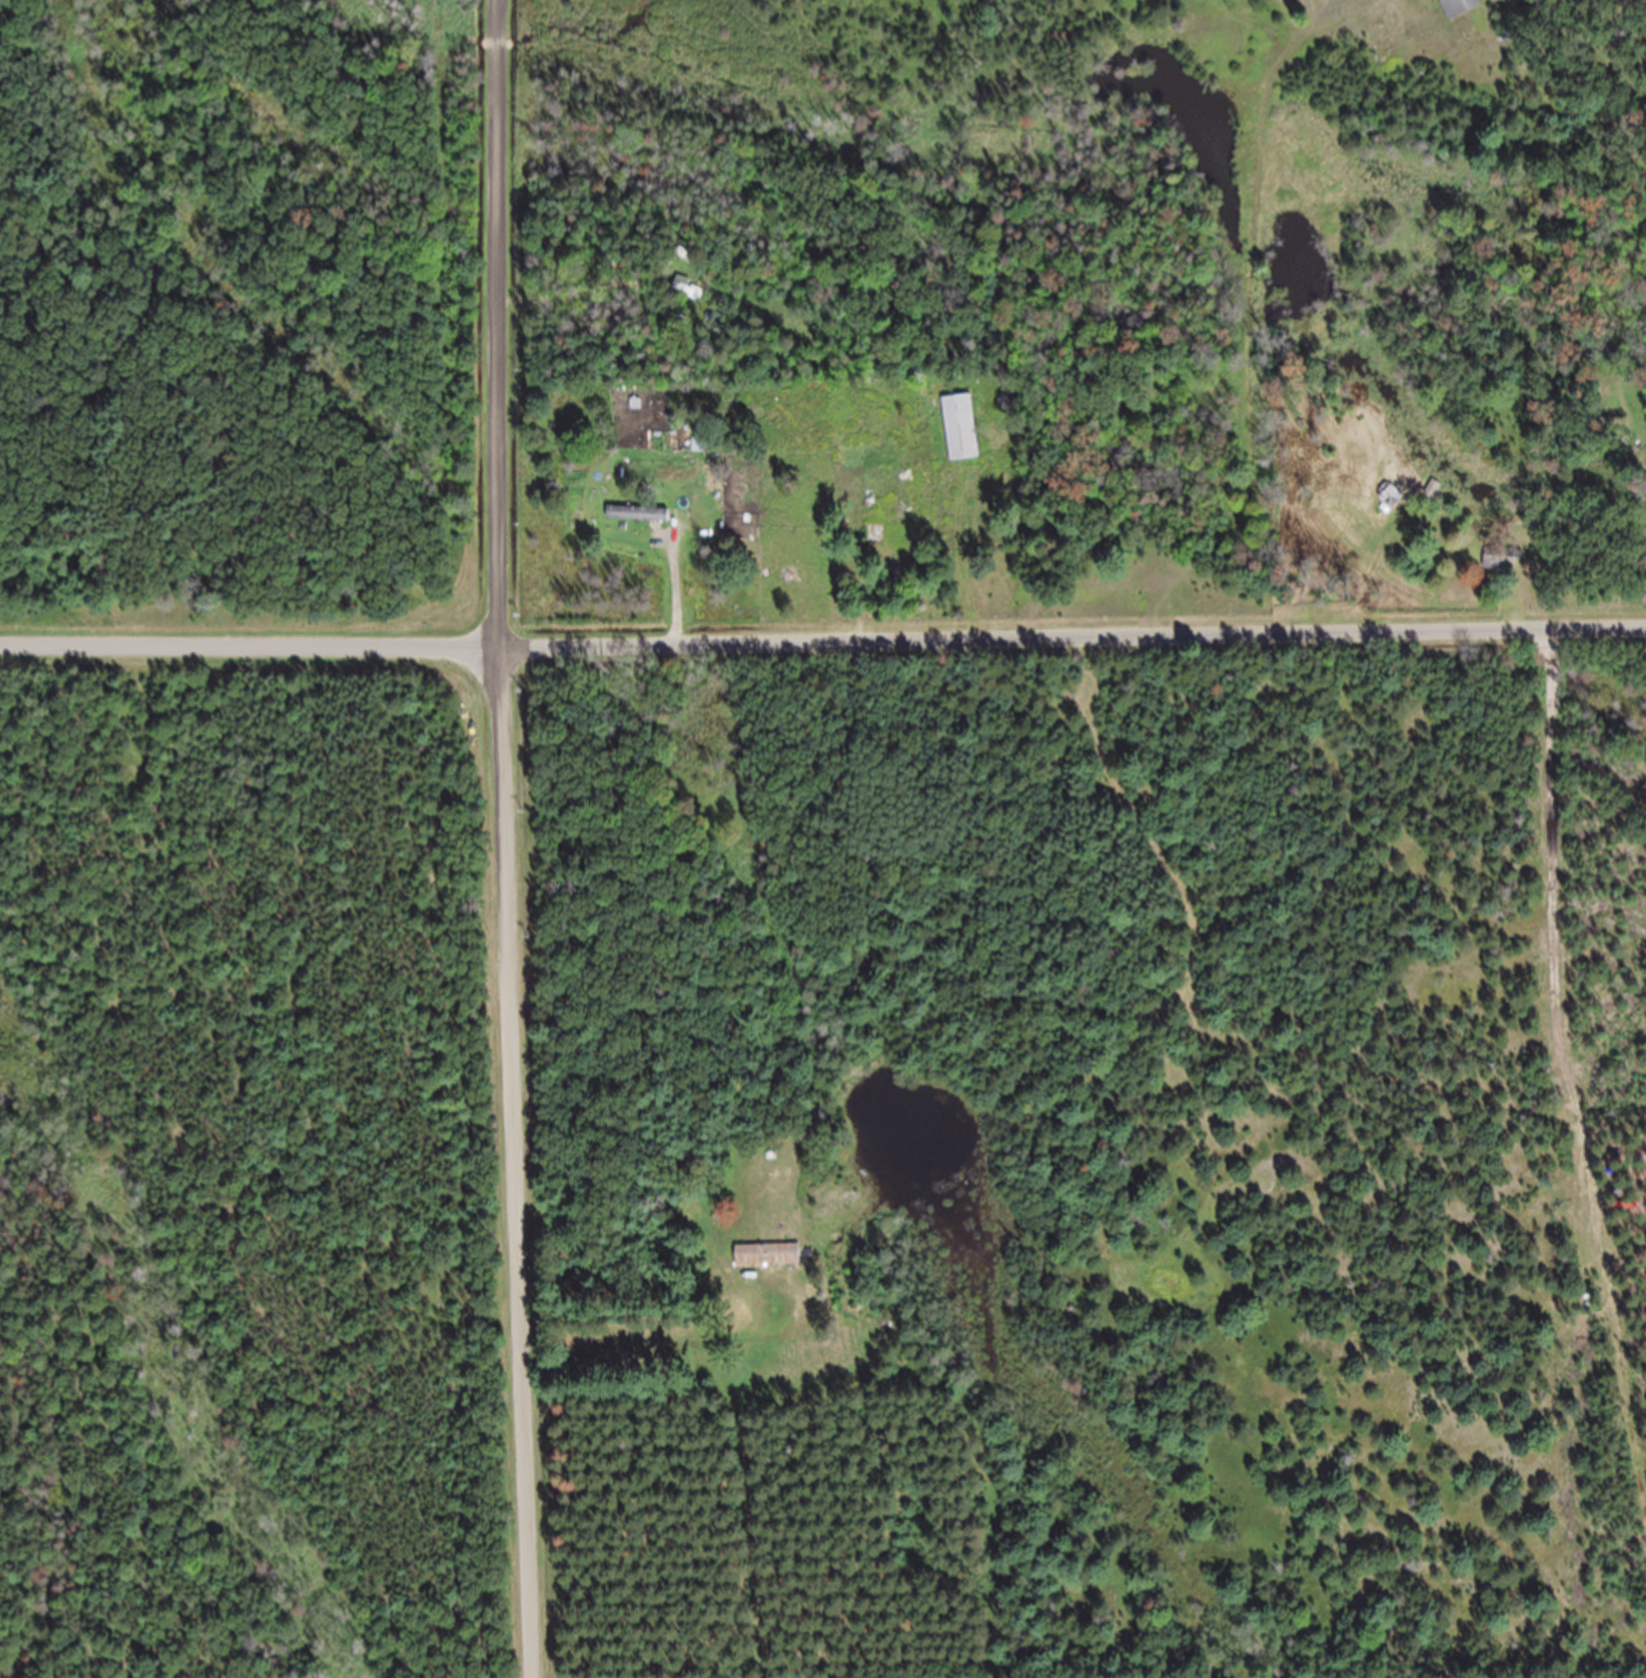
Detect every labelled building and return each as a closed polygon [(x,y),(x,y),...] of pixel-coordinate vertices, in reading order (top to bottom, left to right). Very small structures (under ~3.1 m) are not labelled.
[(1474,0),(1446,0),(1449,9),(1441,12),(1450,32),(1482,18),(1474,0)] [(950,474),(981,471),(974,407),(944,410),(950,474)] [(1435,513),(1443,498),(1434,493),(1427,508),(1435,513)] [(1393,522),(1405,511),(1391,496),(1378,507),(1393,522)] [(608,534),(669,534),(669,520),(608,520),(608,534)] [(896,570),(919,570),(920,537),(865,536),(865,555),(896,555),(896,570)] [(1485,581),(1507,582),(1508,560),(1486,559),(1485,581)] [(736,1256),(736,1277),(801,1276),(801,1255),(736,1256)]
